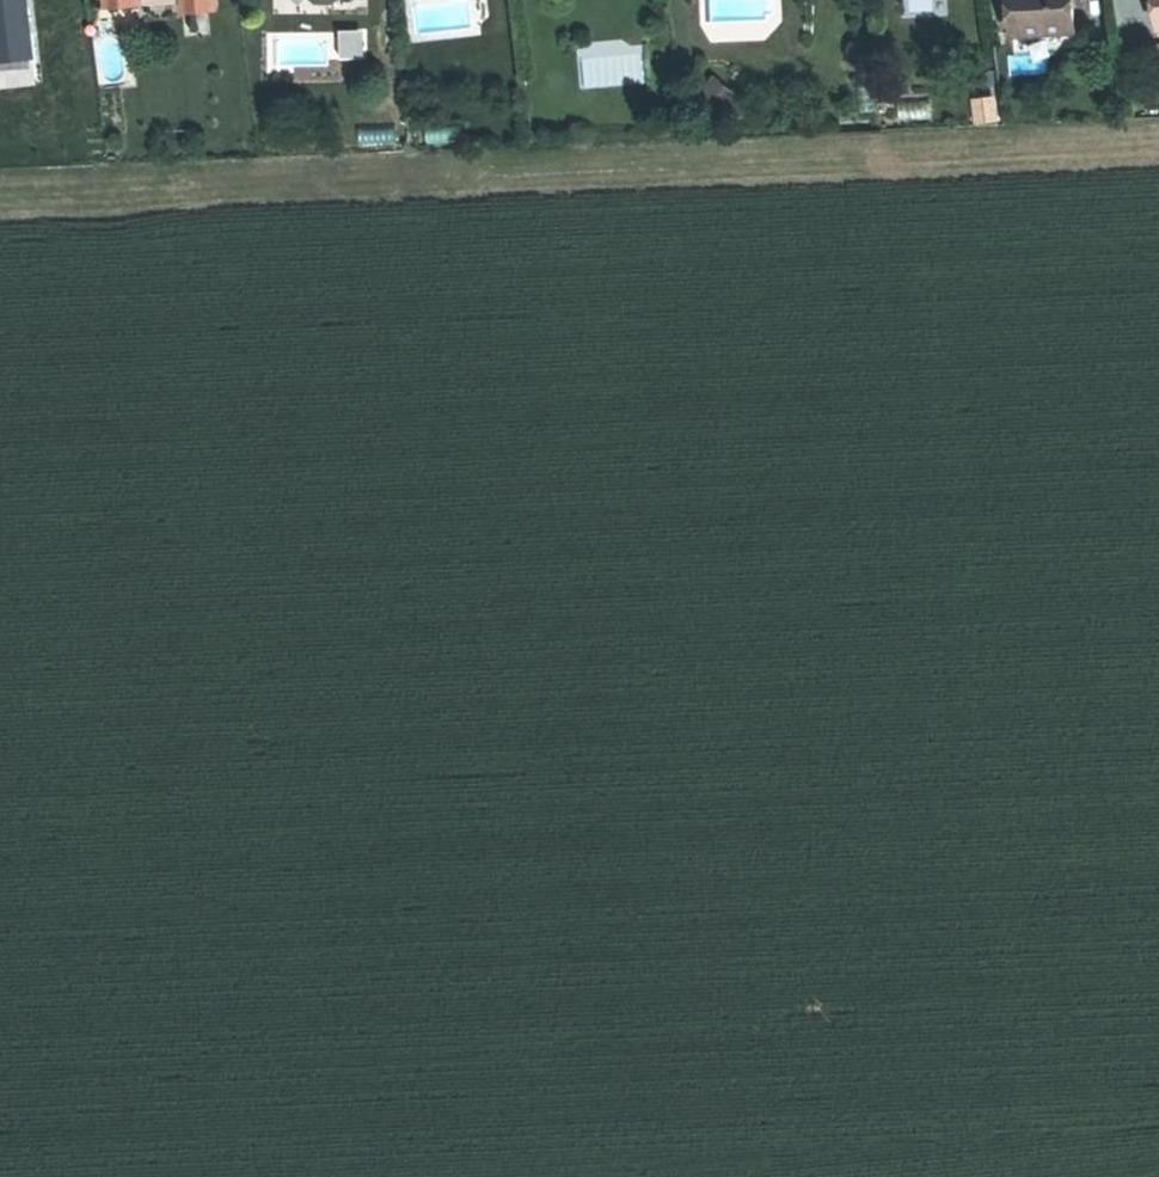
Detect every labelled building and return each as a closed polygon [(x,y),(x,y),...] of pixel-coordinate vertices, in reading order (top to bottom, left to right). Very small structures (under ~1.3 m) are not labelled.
[(38,55),(33,0),(0,0),(0,59),(38,55)] [(214,9),(213,0),(183,0),(184,12),(214,9)] [(1015,53),(1075,50),(1074,15),(1073,5),(1073,0),(1012,0),(1015,53)] [(731,96),(713,80),(701,93),(719,109),(731,96)]
